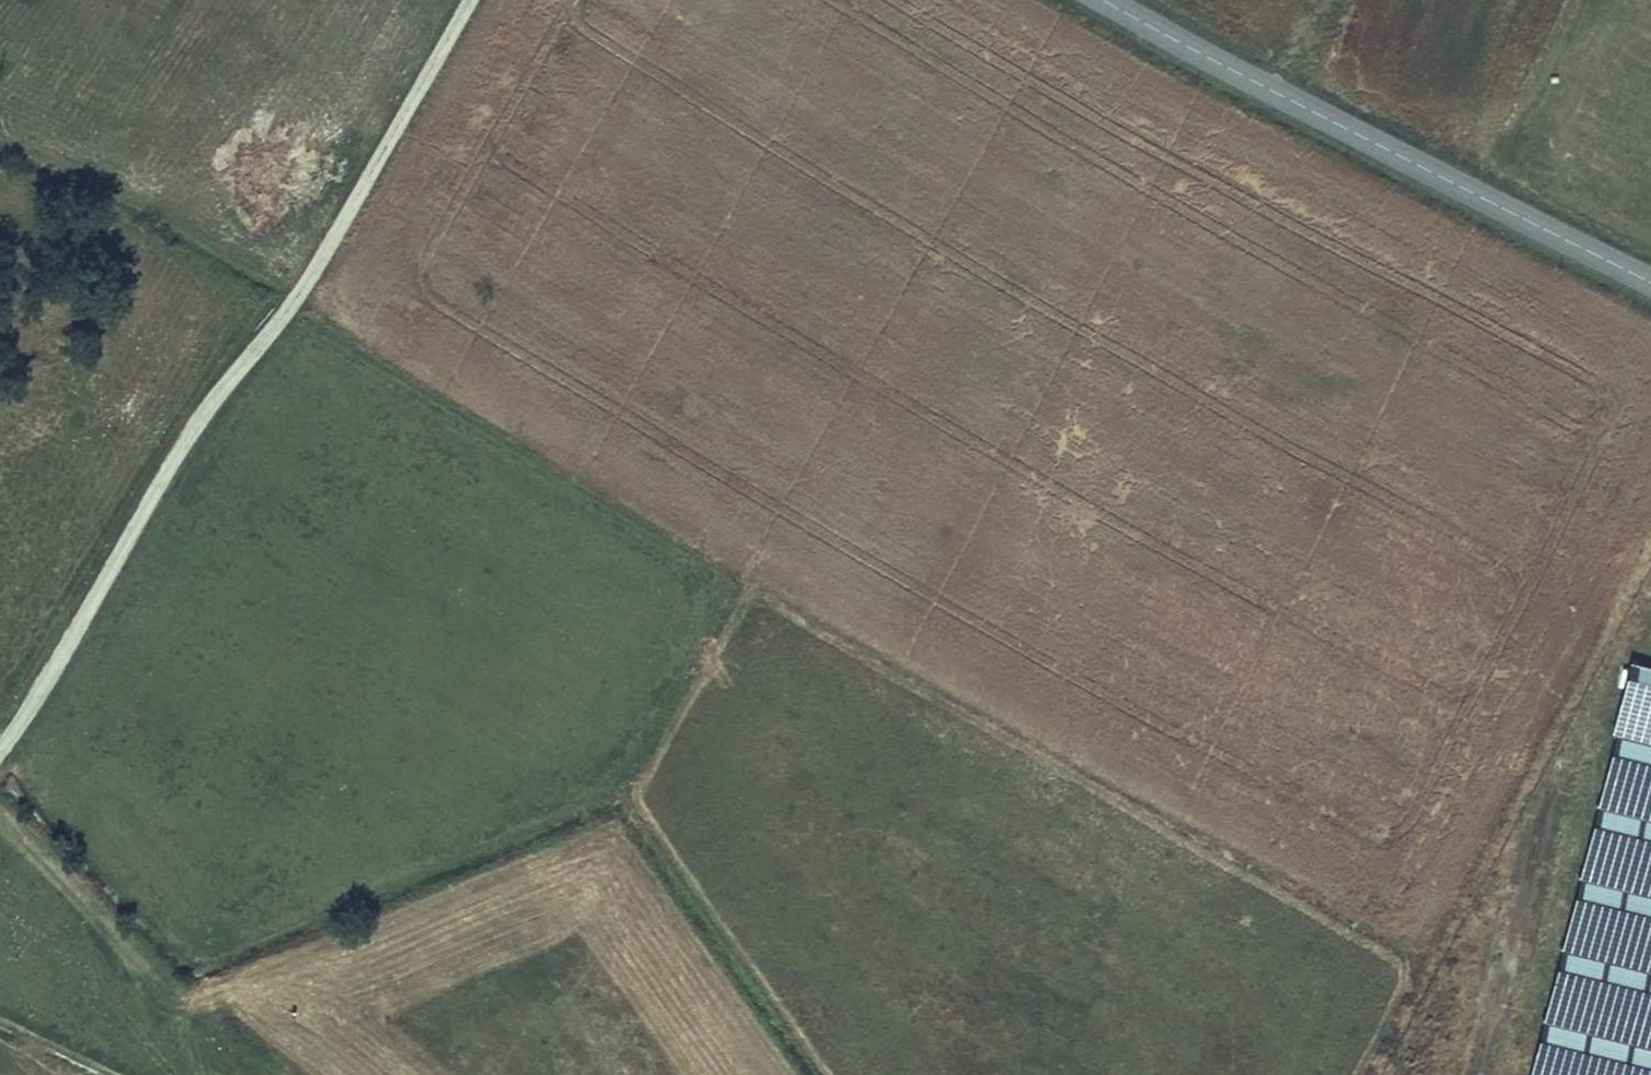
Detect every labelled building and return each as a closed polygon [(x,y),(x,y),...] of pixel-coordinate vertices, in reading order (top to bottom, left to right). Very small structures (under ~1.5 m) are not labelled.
[(1627,663),(1609,744),(1650,753),(1650,669),(1627,663)]
